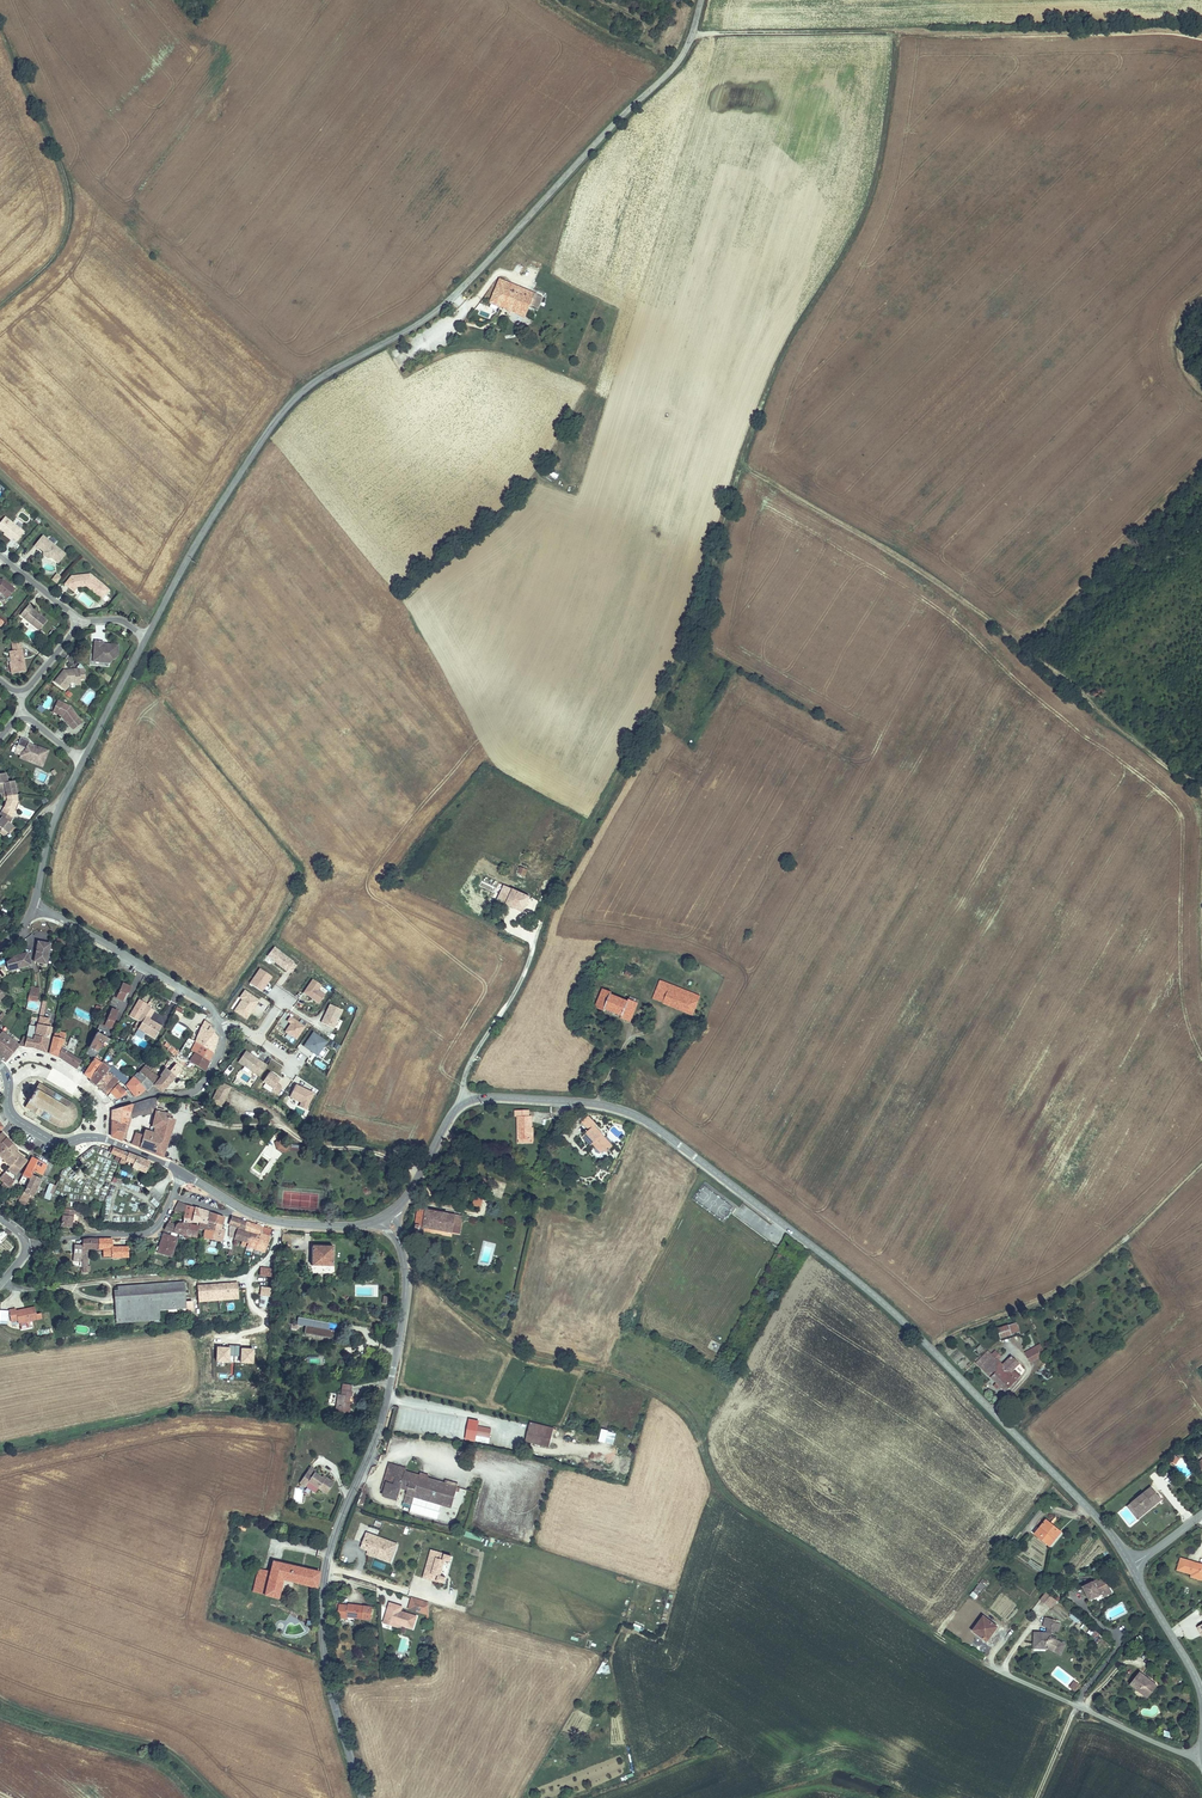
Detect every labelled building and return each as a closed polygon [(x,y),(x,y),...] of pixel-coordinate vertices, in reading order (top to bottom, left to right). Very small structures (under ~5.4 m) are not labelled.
[(528,316),(538,294),(502,279),(493,302),(528,316)] [(546,297),(538,294),(528,316),(536,319),(546,297)] [(18,543),(26,533),(7,518),(0,526),(0,528),(7,534),(13,539),(18,543)] [(45,535),(37,546),(41,549),(42,548),(46,551),(47,555),(50,558),(54,558),(61,563),(68,554),(45,535)] [(74,576),(67,584),(71,587),(74,584),(79,588),(80,587),(89,586),(104,598),(111,590),(92,574),(74,576)] [(0,580),(0,591),(1,591),(10,598),(17,589),(4,579),(2,581),(1,581),(0,580)] [(30,605),(21,616),(40,631),(47,622),(41,617),(39,617),(38,615),(32,610),(34,608),(30,605)] [(103,642),(94,642),(94,661),(108,661),(110,663),(118,655),(118,644),(107,644),(107,647),(103,647),(103,644),(103,642)] [(11,663),(12,674),(27,672),(23,646),(15,647),(16,651),(11,652),(13,663),(11,663)] [(86,682),(86,674),(81,674),(81,671),(68,671),(68,673),(67,673),(65,671),(56,683),(66,691),(72,683),(75,683),(75,678),(81,678),(81,682),(86,682)] [(57,711),(61,702),(58,701),(52,712),(63,717),(64,716),(64,715),(57,711)] [(70,707),(61,702),(57,711),(64,715),(64,716),(63,717),(69,725),(70,725),(74,730),(83,723),(70,707)] [(30,739),(22,735),(18,742),(27,746),(26,748),(23,749),(20,755),(28,759),(29,755),(31,755),(36,757),(34,762),(42,765),(49,750),(39,745),(38,748),(34,746),(34,745),(29,742),(30,739)] [(7,772),(0,773),(0,787),(8,786),(7,781),(8,781),(7,772)] [(15,780),(8,781),(7,781),(8,786),(0,787),(0,792),(3,791),(6,791),(7,796),(9,795),(17,794),(15,780)] [(15,809),(18,800),(17,794),(9,795),(9,800),(8,800),(7,804),(6,806),(4,810),(5,810),(14,815),(17,810),(15,809)] [(10,820),(14,815),(5,810),(4,810),(2,814),(4,816),(0,821),(0,830),(3,833),(6,829),(8,832),(14,825),(10,820)] [(528,874),(531,867),(523,864),(520,870),(528,874)] [(499,901),(527,914),(534,898),(506,886),(499,901)] [(41,955),(40,959),(50,961),(54,941),(44,939),(43,944),(41,944),(39,954),(41,955)] [(288,971),(292,974),(296,967),(293,964),(294,963),(274,948),(267,957),(287,972),(288,971)] [(19,957),(12,959),(14,969),(36,963),(33,953),(29,954),(28,952),(18,955),(19,957)] [(261,992),(271,977),(260,969),(250,984),(261,992)] [(282,985),(287,980),(283,977),(278,982),(282,985)] [(319,1004),(325,995),(318,991),(321,986),(312,980),(303,993),(319,1004)] [(654,996),(693,1013),(699,996),(660,980),(654,996)] [(133,994),(137,988),(128,983),(120,997),(127,1001),(131,993),(133,994)] [(42,988),(33,986),(29,1002),(38,1004),(42,988)] [(597,1001),(595,1007),(605,1011),(606,1009),(622,1016),(621,1018),(629,1021),(637,1000),(630,996),(628,1002),(612,995),(612,992),(602,988),(597,1001)] [(242,1000),(234,1011),(246,1019),(254,1007),(252,1006),(254,1004),(256,1005),(258,1001),(244,991),(240,998),(242,1000)] [(104,1012),(108,1006),(103,1003),(99,1009),(104,1012)] [(160,1025),(148,1018),(152,1010),(144,1005),(137,1019),(141,1021),(137,1028),(154,1037),(160,1025)] [(341,1011),(330,1005),(321,1023),(333,1029),(341,1011)] [(115,1029),(124,1014),(117,1010),(114,1016),(112,1018),(110,1023),(108,1026),(115,1029)] [(296,1040),(304,1027),(290,1017),(287,1022),(290,1024),(285,1032),(296,1040)] [(208,1026),(202,1021),(200,1025),(199,1028),(206,1034),(210,1037),(211,1035),(212,1033),(207,1029),(208,1026)] [(50,1040),(51,1040),(55,1027),(40,1022),(37,1036),(42,1038),(50,1040)] [(177,1023),(172,1032),(180,1037),(185,1027),(177,1023)] [(206,1034),(199,1028),(198,1029),(196,1041),(212,1052),(215,1046),(203,1039),(206,1034)] [(20,1045),(0,1029),(0,1056),(7,1061),(20,1045)] [(84,1061),(68,1052),(69,1050),(64,1047),(68,1035),(65,1034),(59,1032),(57,1031),(51,1053),(61,1057),(73,1065),(79,1069),(84,1061)] [(112,1039),(99,1032),(96,1039),(91,1048),(100,1052),(101,1050),(105,1042),(110,1043),(111,1041),(112,1039)] [(326,1043),(313,1033),(304,1047),(317,1056),(318,1054),(321,1051),(326,1043)] [(26,1046),(34,1046),(36,1038),(34,1038),(32,1034),(30,1034),(26,1046)] [(210,1037),(206,1034),(203,1039),(215,1046),(217,1042),(217,1040),(211,1035),(210,1037)] [(34,1046),(39,1048),(42,1038),(37,1036),(36,1038),(34,1046)] [(39,1048),(47,1051),(50,1040),(42,1038),(39,1048)] [(170,1052),(173,1048),(166,1041),(162,1044),(170,1052)] [(198,1050),(196,1054),(208,1062),(212,1052),(196,1041),(194,1045),(199,1048),(198,1050)] [(112,1044),(110,1043),(105,1042),(101,1050),(106,1053),(112,1044)] [(100,1052),(91,1048),(89,1053),(97,1057),(100,1052)] [(238,1062),(259,1077),(266,1066),(245,1052),(238,1062)] [(304,1062),(307,1056),(299,1053),(296,1059),(304,1062)] [(192,1060),(205,1069),(208,1062),(196,1054),(192,1060)] [(103,1061),(97,1057),(86,1073),(92,1078),(103,1061)] [(174,1062),(170,1059),(166,1065),(168,1066),(177,1075),(182,1069),(174,1062)] [(112,1067),(103,1061),(92,1078),(99,1085),(112,1067)] [(126,1072),(114,1063),(112,1067),(99,1085),(108,1094),(115,1086),(114,1085),(121,1077),(122,1078),(126,1072)] [(141,1071),(137,1076),(146,1086),(149,1089),(163,1076),(148,1065),(141,1072),(141,1071)] [(177,1075),(168,1066),(164,1073),(166,1075),(159,1082),(166,1089),(176,1076),(177,1075)] [(182,1069),(177,1075),(176,1076),(184,1084),(188,1079),(185,1076),(187,1074),(182,1069)] [(262,1082),(273,1089),(271,1091),(277,1095),(282,1088),(276,1084),(279,1080),(269,1073),(262,1082)] [(146,1086),(137,1076),(129,1084),(132,1088),(138,1095),(143,1093),(146,1086)] [(74,1103),(40,1082),(37,1087),(35,1088),(28,1099),(29,1101),(26,1107),(32,1111),(32,1112),(33,1112),(35,1114),(39,1116),(40,1115),(60,1127),(64,1128),(70,1126),(74,1124),(77,1118),(78,1112),(76,1106),(74,1103)] [(221,1083),(216,1093),(225,1097),(230,1087),(221,1083)] [(113,1092),(119,1098),(128,1092),(122,1087),(120,1084),(113,1092)] [(313,1094),(295,1085),(289,1098),(301,1103),(299,1107),(306,1110),(313,1094)] [(221,1106),(225,1097),(216,1093),(212,1102),(221,1106)] [(157,1104),(156,1096),(153,1097),(132,1102),(129,1112),(157,1104)] [(129,1112),(132,1102),(110,1109),(110,1121),(124,1125),(129,1112)] [(518,1138),(527,1138),(530,1138),(530,1127),(530,1115),(528,1115),(528,1109),(515,1110),(515,1115),(517,1116),(518,1138)] [(165,1113),(157,1110),(152,1124),(155,1125),(152,1131),(143,1129),(141,1134),(134,1131),(130,1142),(160,1154),(172,1119),(164,1115),(165,1113)] [(608,1148),(613,1143),(602,1132),(603,1130),(596,1123),(598,1121),(590,1113),(583,1120),(590,1127),(584,1133),(592,1142),(595,1140),(602,1148),(605,1145),(608,1148)] [(124,1125),(110,1121),(109,1134),(120,1138),(124,1125)] [(7,1137),(0,1144),(0,1153),(13,1142),(7,1137)] [(13,1142),(0,1153),(1,1154),(10,1164),(7,1167),(10,1169),(17,1173),(17,1171),(28,1161),(16,1151),(18,1147),(13,1142)] [(275,1150),(299,1151),(300,1143),(275,1142),(275,1150)] [(115,1145),(112,1151),(123,1156),(122,1160),(126,1162),(127,1158),(130,1151),(115,1145)] [(138,1154),(130,1151),(127,1158),(135,1161),(138,1154)] [(268,1163),(271,1158),(262,1152),(251,1169),(264,1178),(272,1165),(268,1163)] [(143,1155),(138,1154),(135,1161),(134,1165),(148,1171),(153,1159),(143,1155)] [(34,1156),(27,1170),(34,1174),(36,1170),(44,1174),(45,1172),(49,1165),(34,1156)] [(98,1173),(98,1165),(85,1165),(85,1173),(98,1173)] [(10,1169),(7,1167),(0,1175),(3,1178),(10,1169)] [(34,1174),(27,1170),(21,1181),(28,1185),(34,1174)] [(41,1178),(34,1174),(28,1185),(20,1201),(31,1206),(34,1200),(33,1199),(41,1178)] [(119,1175),(118,1179),(117,1181),(123,1184),(126,1177),(119,1175)] [(50,1200),(55,1184),(48,1182),(43,1198),(50,1200)] [(474,1196),(472,1206),(481,1207),(483,1198),(474,1196)] [(129,1210),(136,1212),(140,1199),(132,1197),(129,1210)] [(152,1198),(149,1201),(157,1207),(160,1204),(152,1198)] [(184,1216),(186,1205),(179,1202),(174,1212),(184,1216)] [(192,1219),(194,1208),(186,1205),(184,1216),(192,1219)] [(198,1223),(201,1210),(194,1208),(192,1219),(191,1222),(198,1223)] [(420,1208),(416,1229),(420,1230),(421,1226),(465,1233),(466,1226),(455,1224),(456,1215),(420,1208)] [(64,1214),(62,1227),(72,1228),(74,1215),(82,1216),(83,1213),(66,1210),(65,1214),(64,1214)] [(209,1222),(211,1213),(202,1211),(200,1222),(202,1223),(208,1225),(209,1222)] [(222,1226),(224,1218),(211,1213),(209,1222),(222,1226)] [(468,1217),(456,1215),(455,1224),(466,1226),(468,1217)] [(183,1223),(191,1225),(191,1222),(192,1219),(184,1216),(183,1223)] [(238,1231),(241,1220),(231,1218),(229,1225),(231,1226),(230,1228),(232,1229),(238,1231)] [(264,1227),(245,1221),(241,1220),(238,1231),(261,1237),(264,1227)] [(181,1235),(197,1236),(198,1227),(191,1225),(183,1223),(182,1228),(178,1226),(169,1222),(166,1228),(179,1234),(181,1235)] [(221,1229),(222,1226),(209,1222),(208,1225),(206,1231),(204,1238),(221,1242),(225,1230),(221,1229)] [(270,1230),(264,1227),(261,1237),(256,1250),(255,1254),(261,1255),(270,1230)] [(236,1240),(238,1231),(232,1229),(230,1238),(236,1240)] [(256,1250),(261,1237),(238,1231),(236,1240),(249,1243),(248,1248),(256,1250)] [(161,1240),(173,1245),(176,1238),(165,1232),(161,1240)] [(92,1239),(85,1240),(85,1247),(84,1262),(88,1262),(89,1248),(91,1249),(92,1239)] [(101,1240),(92,1239),(91,1249),(97,1249),(101,1249),(101,1240)] [(105,1255),(113,1256),(114,1248),(114,1241),(101,1240),(101,1249),(106,1249),(105,1255)] [(168,1256),(173,1245),(161,1240),(159,1243),(155,1251),(168,1256)] [(84,1262),(85,1247),(76,1247),(75,1263),(84,1263),(84,1262)] [(313,1267),(334,1267),(336,1247),(311,1247),(310,1251),(313,1251),(313,1267)] [(113,1256),(113,1258),(121,1258),(122,1249),(114,1248),(113,1256)] [(265,1280),(279,1278),(279,1268),(264,1269),(265,1280)] [(187,1279),(121,1283),(121,1287),(115,1288),(117,1319),(163,1316),(162,1307),(188,1306),(188,1301),(187,1279)] [(201,1285),(201,1297),(224,1296),(231,1296),(231,1284),(201,1285)] [(269,1296),(270,1287),(260,1286),(259,1296),(269,1296)] [(224,1296),(201,1297),(202,1315),(224,1314),(224,1296)] [(10,1327),(36,1321),(33,1309),(15,1313),(14,1310),(6,1312),(10,1327)] [(334,1339),(335,1330),(307,1326),(306,1334),(334,1339)] [(1015,1326),(1007,1328),(1009,1336),(1017,1334),(1015,1326)] [(1009,1336),(1007,1328),(999,1330),(1001,1338),(1009,1336)] [(380,1339),(368,1338),(367,1345),(379,1347),(380,1339)] [(1032,1351),(1040,1345),(1036,1340),(1028,1346),(1032,1351)] [(253,1349),(241,1348),(241,1345),(229,1345),(229,1347),(216,1347),(215,1361),(252,1363),(253,1349)] [(1044,1350),(1040,1345),(1032,1351),(1035,1357),(1044,1350)] [(997,1371),(1001,1367),(1000,1365),(997,1362),(994,1360),(992,1357),(988,1361),(995,1369),(997,1371)] [(978,1364),(1005,1391),(1019,1378),(1013,1371),(1018,1365),(1012,1358),(1001,1367),(997,1371),(995,1369),(988,1361),(984,1358),(978,1364)] [(353,1386),(351,1386),(343,1386),(341,1385),(341,1390),(337,1390),(336,1408),(350,1410),(351,1400),(349,1400),(350,1391),(352,1391),(353,1386)] [(465,1422),(407,1409),(403,1427),(465,1440),(465,1441),(473,1442),(474,1437),(462,1434),(465,1422)] [(551,1446),(554,1428),(529,1424),(526,1442),(551,1446)] [(474,1441),(489,1444),(492,1428),(478,1425),(474,1441)] [(601,1429),(598,1441),(613,1444),(616,1432),(601,1429)] [(1175,1466),(1179,1458),(1173,1455),(1170,1463),(1175,1466)] [(392,1469),(405,1472),(406,1469),(390,1465),(386,1478),(390,1479),(392,1469)] [(335,1484),(328,1478),(326,1480),(323,1478),(316,1473),(318,1471),(312,1468),(307,1475),(312,1479),(310,1482),(320,1489),(328,1494),(335,1484)] [(459,1487),(447,1484),(429,1478),(420,1476),(405,1472),(392,1469),(390,1479),(386,1478),(384,1484),(388,1485),(386,1493),(385,1496),(400,1500),(404,1486),(410,1487),(409,1493),(409,1494),(407,1502),(414,1504),(416,1495),(454,1506),(459,1487)] [(320,1489),(310,1482),(307,1486),(317,1494),(320,1489)] [(1146,1504),(1159,1493),(1151,1483),(1132,1498),(1140,1507),(1145,1502),(1146,1504)] [(1161,1495),(1159,1493),(1146,1504),(1148,1505),(1161,1495)] [(1148,1505),(1146,1504),(1145,1502),(1140,1507),(1132,1498),(1127,1502),(1137,1514),(1148,1505)] [(1053,1534),(1059,1526),(1048,1517),(1036,1533),(1052,1545),(1057,1538),(1053,1534)] [(1064,1530),(1059,1526),(1053,1534),(1057,1538),(1064,1530)] [(464,1537),(482,1540),(483,1535),(465,1531),(464,1537)] [(388,1558),(394,1543),(367,1533),(362,1548),(369,1551),(388,1558)] [(388,1558),(369,1551),(368,1554),(391,1563),(398,1545),(394,1543),(388,1558)] [(441,1576),(443,1570),(441,1570),(442,1566),(444,1566),(446,1561),(451,1562),(453,1556),(439,1553),(437,1558),(431,1556),(425,1578),(445,1583),(447,1578),(441,1576)] [(285,1576),(319,1584),(321,1569),(275,1558),(272,1569),(267,1591),(281,1594),(285,1576)] [(1181,1559),(1178,1570),(1194,1575),(1196,1578),(1201,1575),(1201,1565),(1201,1564),(1198,1565),(1193,1564),(1193,1562),(1181,1559)] [(253,1588),(260,1590),(265,1567),(258,1566),(253,1588)] [(260,1590),(267,1591),(272,1569),(265,1567),(260,1590)] [(982,1578),(970,1595),(975,1599),(988,1582),(982,1578)] [(1103,1596),(1113,1592),(1106,1578),(1097,1582),(1095,1579),(1082,1584),(1088,1599),(1102,1593),(1103,1596)] [(1045,1589),(1040,1596),(1048,1602),(1053,1595),(1045,1589)] [(1050,1604),(1056,1597),(1053,1595),(1048,1602),(1050,1604)] [(406,1609),(424,1614),(424,1601),(410,1597),(406,1609)] [(381,1620),(408,1629),(412,1618),(396,1612),(397,1607),(386,1604),(381,1620)] [(366,1621),(368,1609),(344,1606),(345,1607),(334,1606),(334,1619),(342,1620),(343,1618),(366,1621)] [(989,1638),(999,1623),(986,1613),(976,1627),(989,1638)] [(1077,1623),(1079,1620),(1072,1614),(1069,1617),(1077,1623)] [(1054,1620),(1043,1619),(1042,1628),(1048,1629),(1049,1632),(1037,1631),(1033,1635),(1033,1648),(1048,1649),(1061,1656),(1067,1647),(1056,1640),(1055,1637),(1059,1637),(1059,1634),(1061,1634),(1061,1624),(1054,1624),(1054,1620)] [(1090,1628),(1087,1633),(1093,1637),(1096,1631),(1090,1628)] [(1157,1688),(1142,1674),(1131,1685),(1146,1700),(1157,1688)] [(1073,1681),(1069,1686),(1073,1690),(1078,1685),(1073,1681)]
